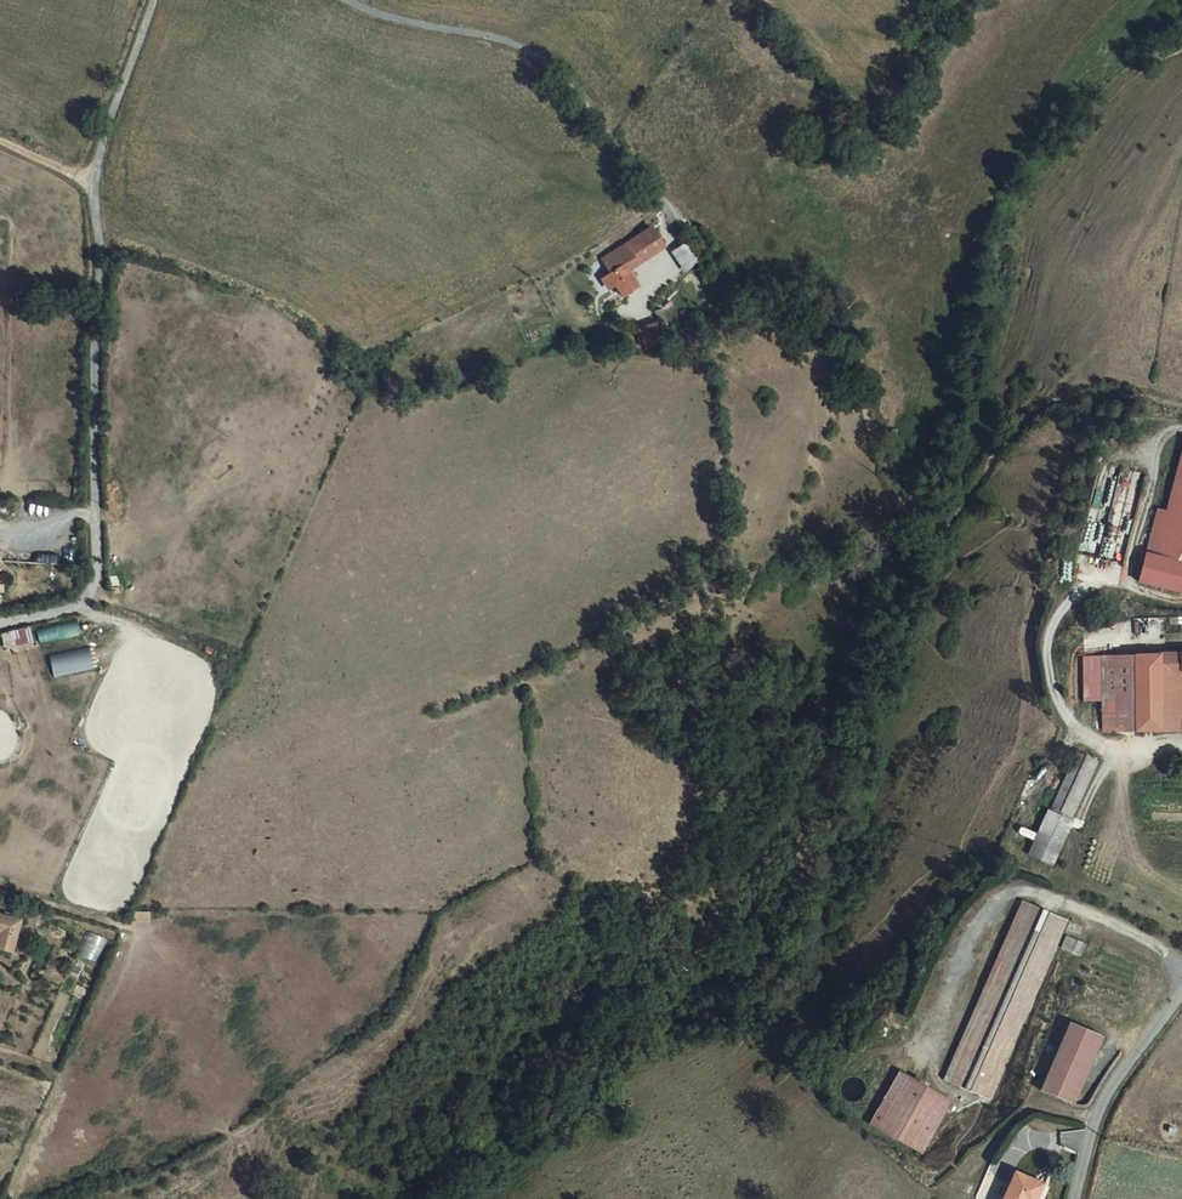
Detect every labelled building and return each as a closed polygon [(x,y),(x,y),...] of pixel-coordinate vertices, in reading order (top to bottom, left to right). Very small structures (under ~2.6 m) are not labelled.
[(657,226),(623,249),(637,270),(671,248),(657,226)] [(693,242),(677,253),(690,272),(706,261),(693,242)] [(621,284),(627,294),(645,283),(637,270),(623,249),(607,259),(615,270),(606,276),(613,289),(621,284)] [(666,331),(662,322),(644,327),(645,338),(666,331)] [(1166,511),(1156,508),(1132,580),(1181,598),(1181,466),(1166,511)] [(35,626),(37,643),(80,636),(77,620),(35,626)] [(0,632),(0,639),(2,649),(31,642),(28,626),(0,632)] [(48,655),(53,677),(92,668),(87,646),(48,655)] [(1100,696),(1120,696),(1122,654),(1070,652),(1068,697),(1083,698),(1083,695),(1100,696)] [(1120,696),(1119,731),(1150,732),(1149,655),(1122,654),(1120,696)] [(1175,656),(1149,655),(1150,732),(1170,733),(1172,733),(1173,714),(1175,673),(1175,656)] [(1082,730),(1099,731),(1100,696),(1083,695),(1083,698),(1082,730)] [(1099,731),(1119,731),(1120,696),(1100,696),(1099,731)] [(1181,734),(1181,714),(1173,714),(1172,733),(1181,734)] [(1091,762),(1071,752),(1041,810),(1036,807),(1014,848),(1037,861),(1041,861),(1062,821),(1060,820),(1091,762)] [(942,1072),(986,1096),(1071,918),(1027,896),(942,1072)] [(133,922),(148,922),(149,911),(133,911),(133,922)] [(0,933),(0,952),(14,955),(22,925),(3,920),(0,933)] [(99,962),(107,938),(86,931),(78,955),(99,962)] [(1065,934),(1059,949),(1080,956),(1086,942),(1065,934)] [(1067,1103),(1098,1036),(1068,1022),(1038,1090),(1067,1103)] [(917,1143),(950,1093),(900,1060),(867,1110),(917,1143)] [(844,1083),(849,1099),(860,1095),(856,1079),(844,1083)] [(1008,1198),(1032,1198),(1032,1197),(1039,1198),(1045,1176),(1016,1168),(1008,1198)]
